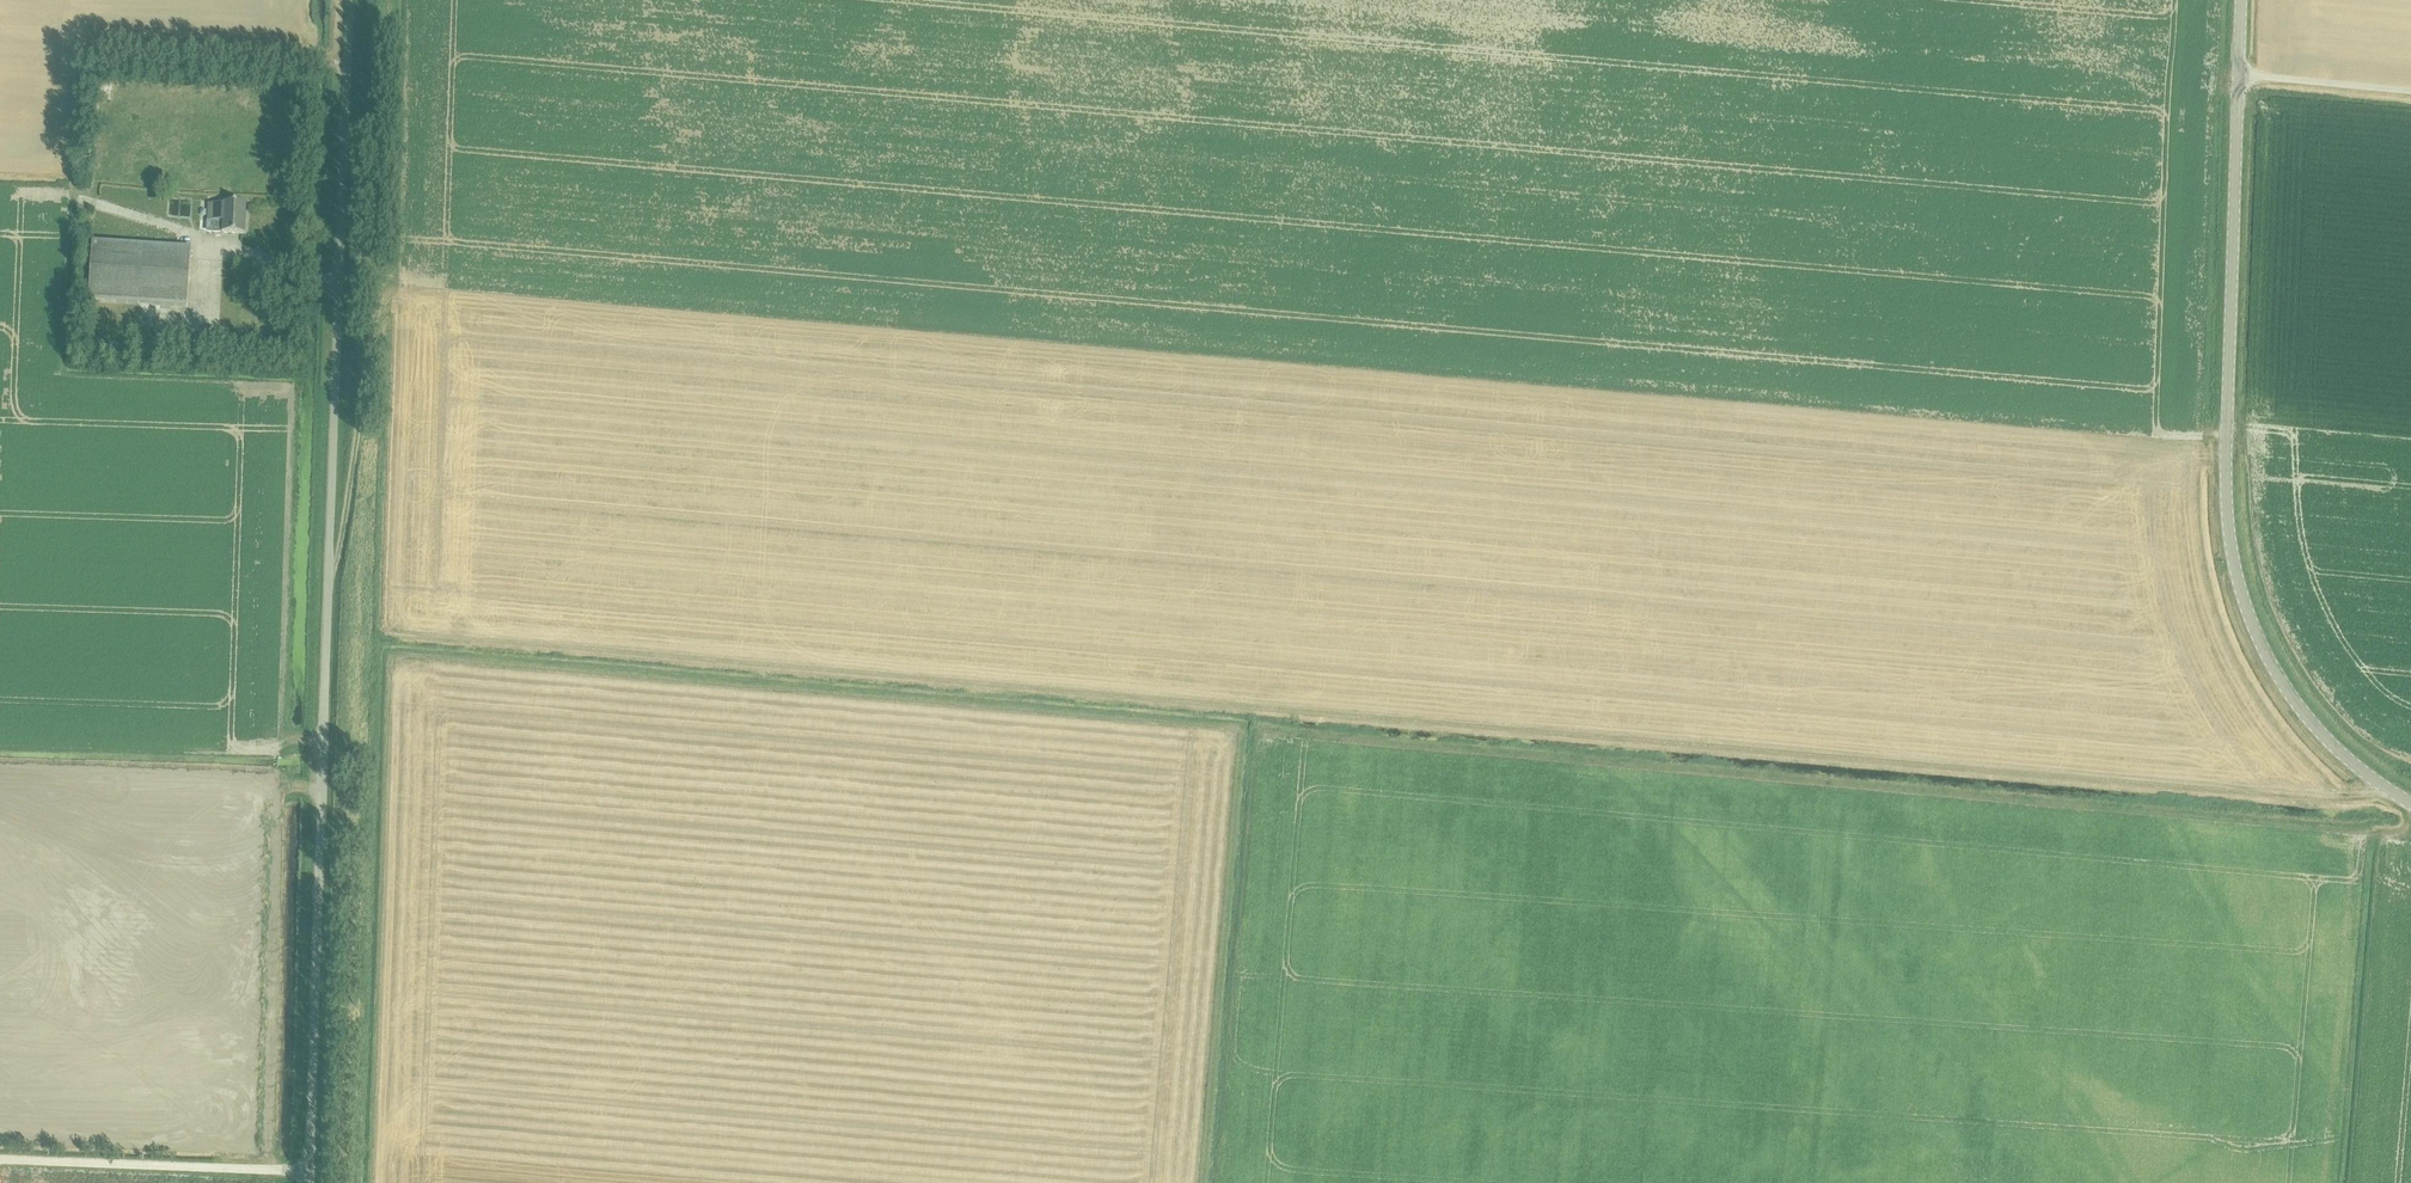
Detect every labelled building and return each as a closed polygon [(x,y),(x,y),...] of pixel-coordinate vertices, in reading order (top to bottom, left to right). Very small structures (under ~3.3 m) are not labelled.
[(245,234),(246,204),(224,203),(224,204),(208,203),(208,221),(223,221),(222,233),(245,234)] [(187,307),(191,247),(94,241),(91,301),(187,307)]
